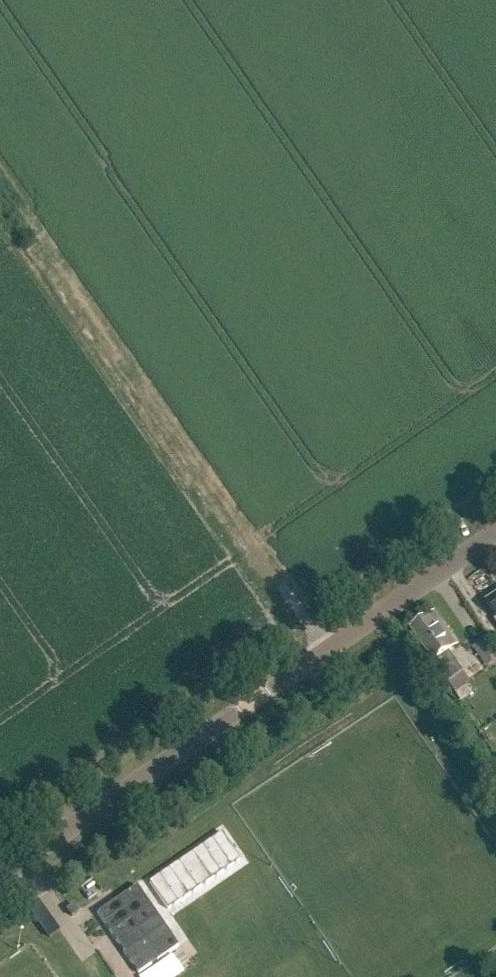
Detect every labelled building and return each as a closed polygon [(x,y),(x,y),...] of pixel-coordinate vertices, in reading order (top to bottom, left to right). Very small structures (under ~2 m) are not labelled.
[(486,603),(495,618),(495,596),(486,603)] [(433,622),(429,616),(411,629),(434,662),(432,663),(447,684),(463,672),(449,652),(457,646),(438,619),(433,622)] [(472,651),(485,672),(495,664),(495,655),(487,641),(472,651)] [(448,684),(461,701),(475,690),(463,674),(448,684)] [(97,914),(138,974),(178,947),(137,886),(97,914)] [(79,912),(74,906),(67,910),(72,917),(79,912)]
